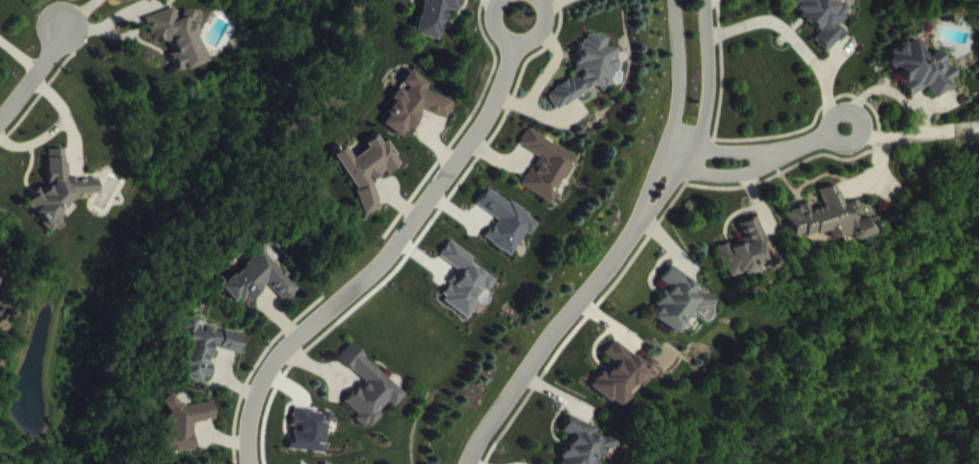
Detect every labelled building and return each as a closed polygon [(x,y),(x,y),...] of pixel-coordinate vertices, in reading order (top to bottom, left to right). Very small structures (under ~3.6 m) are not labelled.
[(441,53),(447,23),(460,25),(464,7),(447,4),(448,0),(424,0),(414,48),(441,53)] [(845,47),(835,37),(845,27),(818,0),(806,0),(800,6),(798,4),(787,15),(818,46),(811,52),(825,66),(845,47)] [(146,31),(153,52),(161,49),(163,57),(172,54),(176,66),(172,67),(178,86),(209,75),(192,25),(178,29),(175,21),(146,31)] [(560,125),(596,100),(611,103),(617,98),(621,75),(618,72),(620,62),(607,60),(609,50),(588,47),(587,52),(581,57),(577,84),(581,90),(576,90),(548,108),(560,125)] [(938,63),(928,70),(915,51),(907,57),(905,54),(888,65),(893,71),(889,74),(902,93),(899,95),(909,110),(926,99),(935,112),(952,100),(948,94),(955,89),(938,63)] [(450,133),(455,114),(426,105),(429,96),(411,84),(392,112),(396,114),(390,122),(387,134),(384,137),(404,150),(410,142),(413,144),(421,132),(423,124),(450,133)] [(524,199),(553,216),(579,171),(529,142),(521,158),(541,169),(524,199)] [(386,218),(372,197),(403,177),(389,154),(384,158),(378,149),(366,157),(370,162),(354,172),(346,160),(333,168),(371,227),(386,218)] [(97,193),(65,193),(65,163),(48,163),(48,202),(35,203),(35,209),(27,218),(42,233),(42,239),(48,244),(59,243),(62,240),(62,223),(77,207),(97,207),(97,193)] [(786,224),(792,250),(803,247),(804,249),(827,244),(829,253),(850,248),(851,253),(871,249),(866,230),(855,233),(852,222),(859,220),(857,213),(842,217),(837,198),(819,202),(823,220),(810,223),(809,218),(786,224)] [(512,269),(528,246),(532,249),(541,235),(489,201),(478,218),(499,232),(486,252),(512,269)] [(716,260),(726,290),(759,281),(757,275),(764,273),(760,259),(765,258),(757,231),(739,236),(743,252),(716,260)] [(468,331),(486,304),(488,305),(496,293),(471,276),(475,270),(450,254),(440,270),(460,283),(440,313),(468,331)] [(221,301),(238,317),(244,310),(250,316),(268,297),(287,316),(301,302),(274,275),(278,271),(264,257),(221,301)] [(674,347),(691,324),(702,333),(716,315),(671,281),(661,294),(670,300),(649,328),(674,347)] [(245,350),(196,340),(198,333),(185,330),(179,358),(184,359),(177,391),(207,397),(211,378),(210,378),(213,362),(241,367),(245,350)] [(589,398),(617,422),(628,409),(624,406),(634,395),(637,398),(655,378),(644,369),(639,375),(614,354),(602,367),(614,377),(606,387),(602,383),(589,398)] [(406,408),(352,357),(339,371),(365,396),(345,416),(359,429),(356,433),(367,443),(382,428),(379,425),(388,415),(394,421),(406,408)] [(216,435),(216,416),(168,415),(167,447),(160,447),(160,463),(194,463),(195,434),(216,435)] [(294,441),(291,462),(304,463),(326,463),(331,426),(296,421),(293,440),(294,441)] [(607,458),(612,460),(614,454),(595,446),(597,441),(568,429),(562,444),(570,448),(564,463),(605,463),(607,458)]
